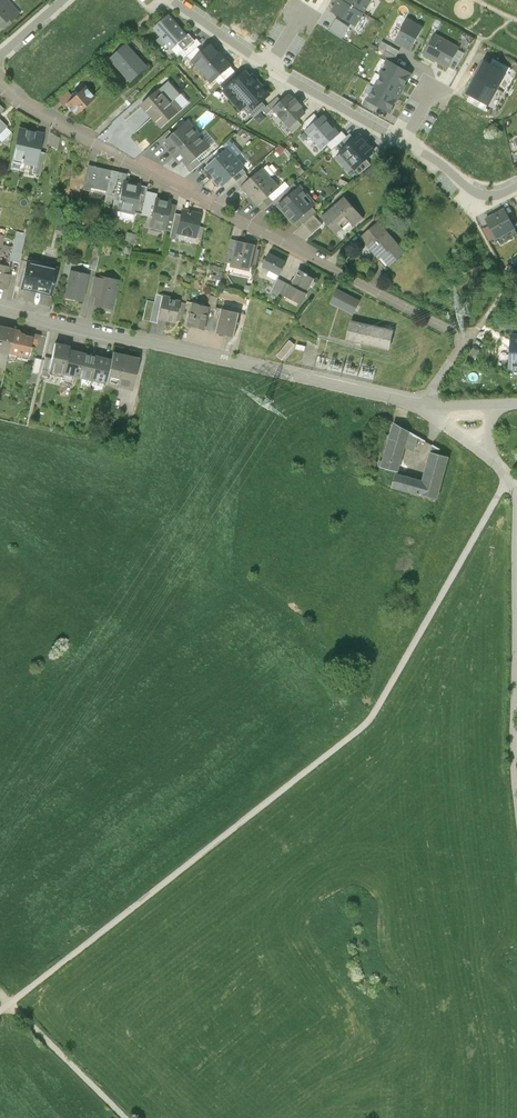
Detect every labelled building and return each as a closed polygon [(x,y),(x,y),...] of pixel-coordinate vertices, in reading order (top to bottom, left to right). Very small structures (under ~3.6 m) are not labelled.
[(5,23),(7,25),(15,19),(5,8),(9,5),(4,0),(0,0),(0,27),(5,23)] [(344,0),(339,0),(333,10),(357,25),(364,13),(344,0)] [(372,0),(344,0),(364,13),(372,0)] [(328,11),(321,23),(330,28),(337,16),(328,11)] [(188,35),(169,14),(154,28),(172,49),(178,44),(188,36),(188,35)] [(350,28),(336,19),(329,31),(343,39),(350,28)] [(424,28),(407,19),(396,40),(412,49),(424,28)] [(459,44),(436,32),(425,52),(448,64),(457,47),(459,44)] [(189,34),(188,35),(188,36),(178,44),(184,50),(195,41),(189,34)] [(197,39),(195,41),(184,50),(188,55),(198,47),(202,44),(197,39)] [(386,49),(398,55),(401,50),(382,40),(379,45),(386,49)] [(216,80),(231,66),(232,65),(220,51),(219,52),(211,44),(202,52),(192,61),(196,66),(196,65),(208,78),(208,79),(212,84),(216,80)] [(148,67),(127,45),(112,59),(132,81),(148,67)] [(192,61),(202,52),(198,47),(188,55),(188,56),(192,61)] [(457,47),(448,64),(456,68),(465,51),(457,47)] [(383,54),(386,56),(395,61),(398,55),(386,49),(383,54)] [(395,61),(386,56),(379,70),(404,83),(411,69),(395,61)] [(511,68),(493,58),(490,64),(506,73),(508,74),(511,68)] [(477,77),(497,88),(506,73),(490,64),(485,61),(477,77)] [(235,72),(231,66),(216,80),(220,85),(221,84),(235,72)] [(404,83),(379,70),(371,84),(397,97),(404,83)] [(226,89),(224,91),(230,99),(231,98),(235,103),(259,82),(252,75),(250,76),(246,71),(240,77),(226,89)] [(235,72),(221,84),(226,89),(240,77),(235,72)] [(470,95),(488,105),(497,88),(477,77),(468,94),(470,95)] [(259,82),(235,103),(242,110),(244,108),(249,113),(250,112),(262,102),(270,94),(264,87),(263,87),(259,82)] [(397,97),(371,84),(364,98),(377,104),(390,111),(397,97)] [(83,87),(77,92),(75,90),(70,94),(72,97),(65,103),(66,104),(69,108),(68,108),(69,109),(70,109),(72,111),(71,112),(72,113),(73,112),(75,114),(93,98),(83,87)] [(159,92),(142,107),(160,129),(182,110),(174,101),(177,99),(169,89),(161,95),(159,92)] [(67,91),(57,101),(62,107),(66,104),(65,103),(72,97),(70,94),(67,91)] [(488,105),(470,95),(467,101),(485,110),(488,105)] [(282,103),(273,110),(288,127),(298,118),(305,113),(302,109),(304,108),(296,99),(294,101),(290,96),(282,103)] [(266,107),(265,108),(270,113),(273,110),(282,103),(277,97),(266,107)] [(373,111),(377,104),(364,98),(361,105),(373,111)] [(262,102),(250,112),(254,117),(265,108),(266,107),(262,102)] [(315,114),(305,122),(310,127),(319,119),(315,114)] [(341,132),(325,114),(319,119),(310,127),(307,130),(322,148),(328,142),(341,132)] [(298,118),(288,127),(293,133),(303,124),(298,118)] [(174,135),(168,140),(176,149),(173,151),(176,155),(199,135),(192,127),(187,131),(183,127),(174,135)] [(41,134),(19,129),(12,163),(20,165),(22,158),(34,161),(35,161),(37,151),(41,134)] [(170,130),(160,139),(164,143),(168,140),(174,135),(170,130)] [(341,132),(328,142),(334,148),(336,146),(346,137),(341,132)] [(57,146),(59,135),(51,133),(48,143),(57,146)] [(346,137),(336,146),(342,153),(356,140),(350,134),(346,137)] [(199,135),(176,155),(180,159),(182,156),(190,165),(198,158),(205,152),(201,147),(206,143),(199,135)] [(374,153),(360,137),(356,140),(342,153),(340,154),(355,171),(355,170),(366,160),(374,153)] [(223,145),(213,154),(217,159),(227,150),(223,145)] [(286,149),(280,146),(277,151),(282,155),(286,149)] [(217,159),(207,168),(215,177),(237,158),(229,149),(227,150),(217,159)] [(44,152),(37,151),(35,161),(34,161),(31,173),(39,175),(44,152)] [(190,165),(187,168),(191,173),(202,163),(198,158),(190,165)] [(237,158),(215,177),(223,186),(233,177),(243,168),(245,167),(237,158)] [(366,160),(355,170),(360,175),(371,165),(366,160)] [(110,171),(94,167),(88,165),(82,189),(89,191),(89,190),(105,194),(110,171)] [(243,168),(233,177),(237,182),(246,174),(247,173),(243,168)] [(305,172),(301,168),(297,172),(301,176),(305,172)] [(250,179),(242,186),(243,187),(250,195),(270,178),(262,169),(250,179)] [(117,172),(110,171),(105,194),(104,195),(111,197),(112,194),(117,172)] [(126,175),(117,172),(112,194),(118,195),(121,180),(123,180),(126,175)] [(237,182),(236,183),(241,188),(243,187),(242,186),(250,179),(246,174),(237,182)] [(270,178),(250,195),(259,206),(269,197),(279,188),(270,178)] [(123,180),(121,180),(118,195),(115,209),(133,214),(136,200),(139,186),(140,184),(123,180)] [(294,183),(284,192),(288,197),(299,188),(294,183)] [(146,187),(139,186),(136,200),(143,202),(145,193),(146,187)] [(288,197),(279,206),(294,223),(297,220),(312,207),(311,205),(311,206),(304,197),(307,195),(300,187),(299,188),(288,197)] [(331,187),(327,190),(331,195),(337,190),(334,187),(332,189),(331,187)] [(155,195),(145,193),(143,202),(140,215),(150,217),(154,199),(155,195)] [(345,196),(331,208),(332,210),(323,219),(336,234),(343,228),(342,226),(349,220),(355,226),(364,218),(345,196)] [(269,197),(259,206),(263,210),(273,202),(269,197)] [(169,202),(154,199),(150,217),(148,226),(163,229),(165,219),(169,204),(169,202)] [(176,205),(169,204),(165,219),(172,221),(173,218),(176,205)] [(505,205),(487,214),(490,219),(498,233),(498,235),(515,225),(505,205)] [(312,207),(297,220),(302,225),(304,223),(314,215),(317,212),(312,207)] [(198,215),(181,211),(179,219),(176,232),(177,232),(200,238),(202,227),(196,226),(198,215)] [(314,215),(304,223),(313,233),(322,225),(314,215)] [(57,218),(55,230),(65,232),(67,220),(57,218)] [(179,219),(173,218),(172,221),(168,237),(175,239),(177,232),(176,232),(179,219)] [(498,233),(490,219),(483,223),(491,237),(498,233)] [(404,255),(378,226),(362,240),(387,269),(404,255)] [(126,232),(123,242),(132,244),(135,234),(126,232)] [(11,256),(10,261),(20,263),(26,235),(16,233),(13,247),(11,256)] [(11,256),(13,247),(2,245),(4,235),(0,234),(0,253),(11,256)] [(257,246),(232,241),(227,263),(233,264),(232,266),(251,270),(257,246)] [(7,290),(11,274),(8,274),(10,267),(9,266),(10,261),(11,256),(0,253),(0,288),(7,290)] [(286,263),(270,254),(264,266),(280,274),(286,263)] [(92,256),(89,270),(91,270),(96,271),(99,258),(92,256)] [(56,268),(26,261),(20,286),(50,293),(56,268)] [(63,274),(70,276),(71,271),(89,276),(91,270),(89,270),(65,264),(63,274)] [(89,276),(71,271),(70,276),(64,300),(83,305),(89,276)] [(300,271),(295,280),(286,297),(302,305),(307,294),(314,279),(308,276),(308,275),(300,271)] [(90,297),(96,298),(101,277),(95,276),(90,297)] [(118,281),(101,277),(96,298),(95,305),(111,308),(118,281)] [(286,282),(279,278),(272,292),(273,292),(271,296),(275,298),(277,294),(280,295),(286,282)] [(359,302),(338,291),(332,302),(353,313),(359,302)] [(162,295),(156,294),(154,302),(149,321),(157,323),(158,319),(157,319),(162,295)] [(170,297),(162,295),(157,319),(158,319),(174,323),(179,301),(169,299),(170,297)] [(147,300),(142,320),(149,321),(154,302),(147,300)] [(209,307),(192,303),(187,326),(204,330),(204,329),(207,316),(209,307)] [(240,313),(222,309),(220,319),(217,332),(217,333),(234,337),(240,313)] [(214,318),(207,316),(204,329),(211,331),(214,318)] [(220,319),(214,318),(211,331),(217,332),(220,319)] [(394,329),(352,319),(347,340),(390,350),(394,329)] [(0,326),(0,353),(8,354),(8,353),(14,329),(0,326)] [(40,336),(14,329),(8,353),(30,358),(32,349),(30,348),(30,345),(37,346),(40,336)] [(511,335),(509,370),(516,370),(516,335),(511,335)] [(289,340),(277,354),(283,360),(295,345),(289,340)] [(69,346),(55,343),(51,359),(48,370),(63,374),(68,350),(69,346)] [(82,353),(68,350),(63,374),(77,377),(82,353)] [(138,358),(112,352),(111,359),(105,383),(132,389),(138,358)] [(96,356),(82,353),(77,377),(91,380),(96,356)] [(371,380),(375,366),(318,353),(315,367),(371,380)] [(111,359),(96,356),(91,380),(105,383),(111,359)] [(48,370),(51,359),(44,358),(40,376),(46,378),(48,370)] [(41,360),(35,359),(31,374),(37,376),(41,360)] [(400,475),(407,449),(414,452),(419,439),(395,425),(382,468),(397,474),(400,475)] [(431,454),(423,482),(425,483),(421,496),(437,501),(449,457),(440,454),(441,450),(434,447),(432,454),(431,454)] [(400,475),(397,474),(392,488),(421,496),(425,483),(423,482),(400,475)]
